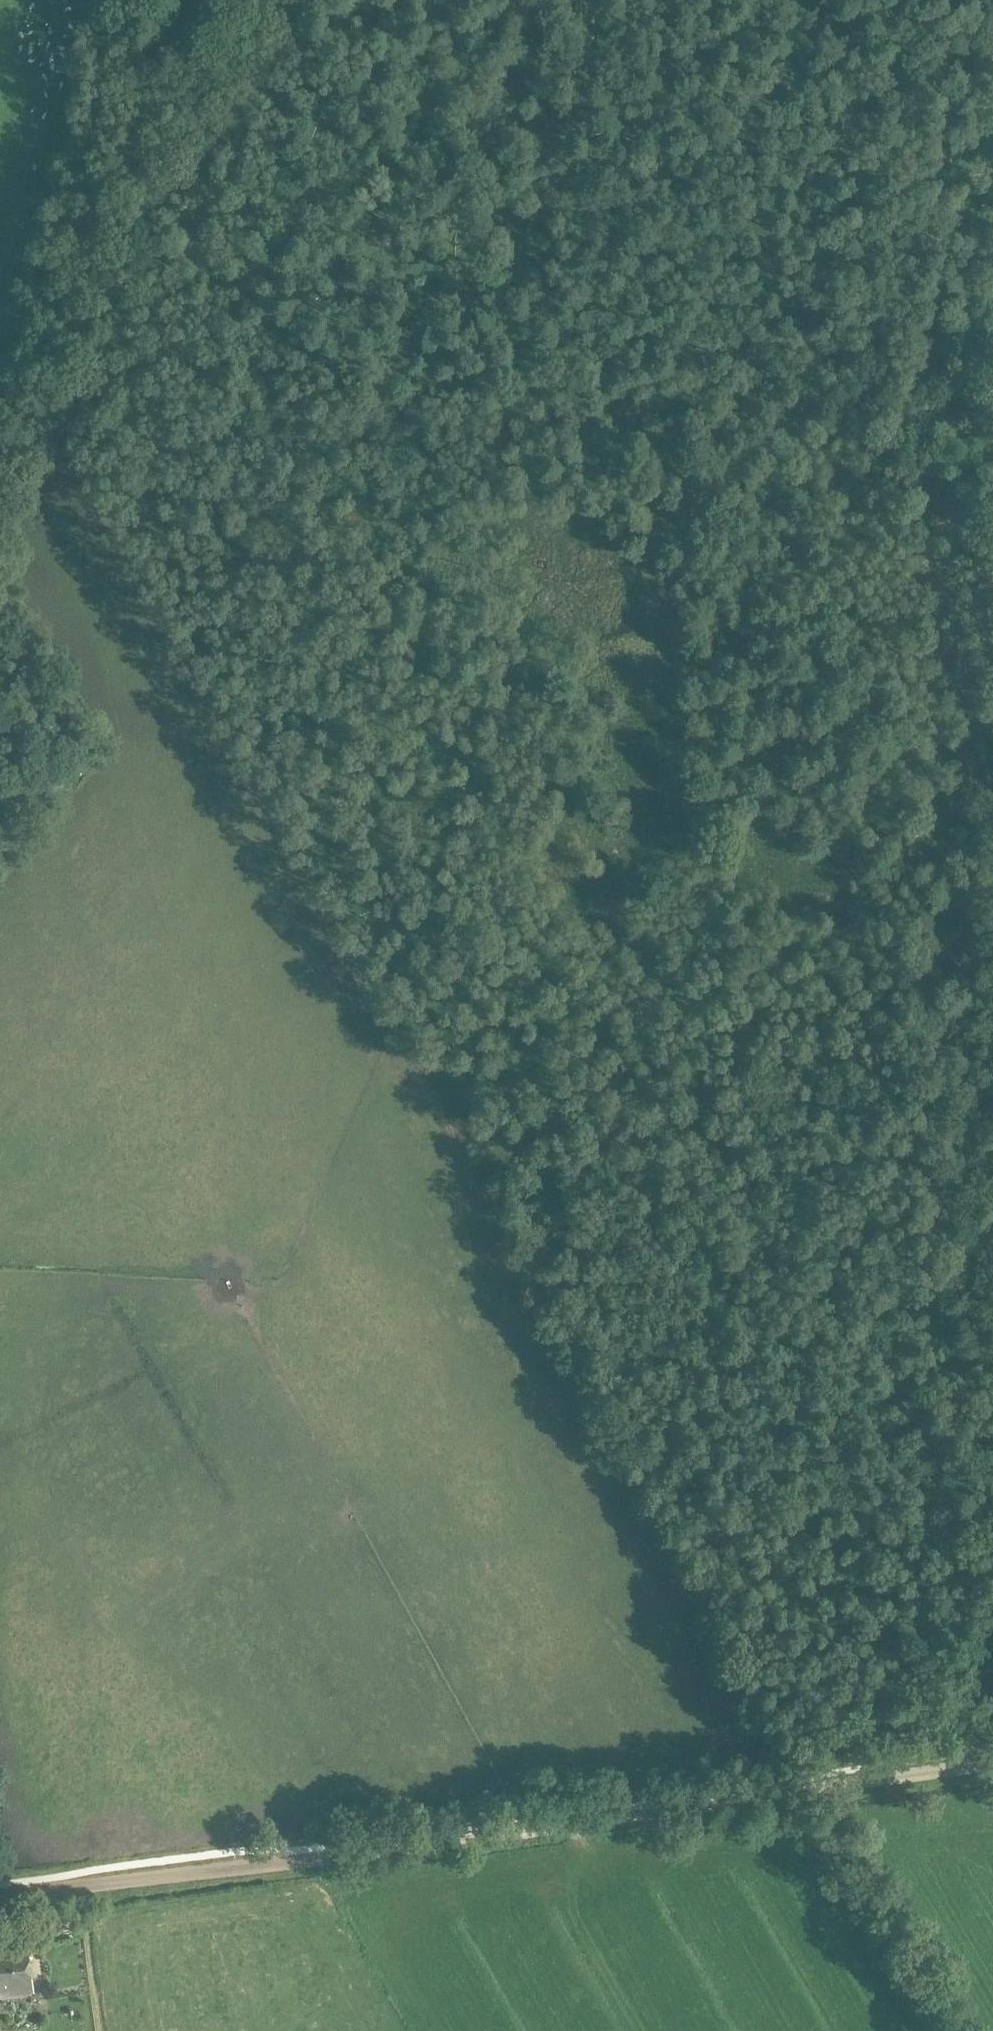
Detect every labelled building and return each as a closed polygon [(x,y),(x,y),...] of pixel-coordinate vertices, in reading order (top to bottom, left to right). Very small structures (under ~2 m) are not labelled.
[(32,1993),(26,1946),(0,1950),(0,1998),(32,1993)]
